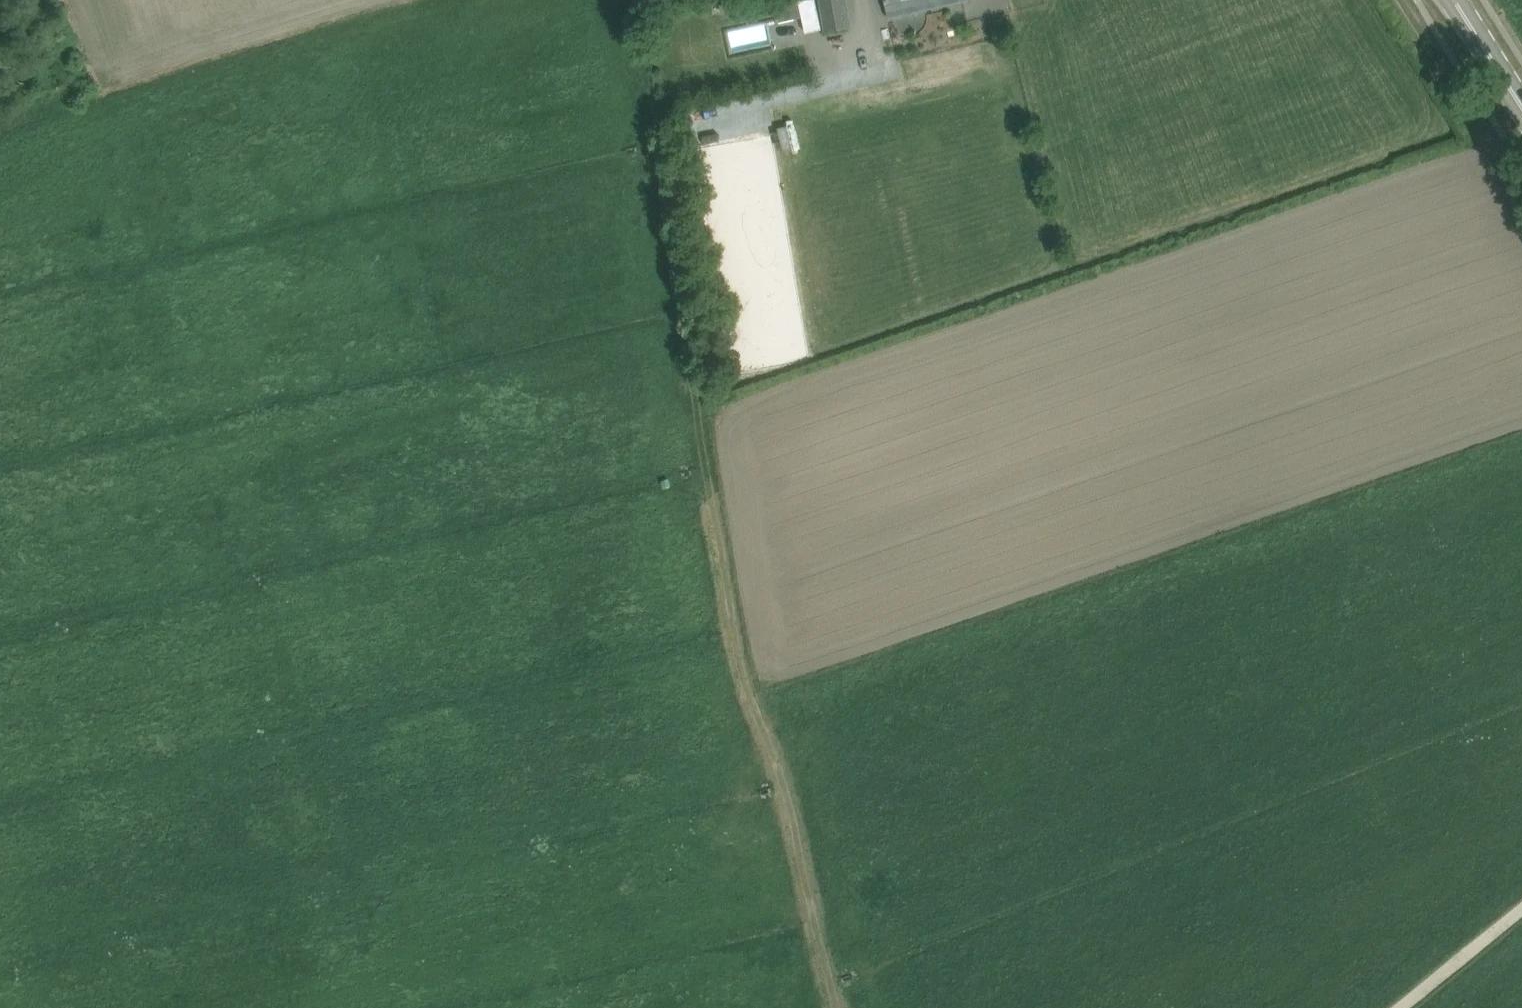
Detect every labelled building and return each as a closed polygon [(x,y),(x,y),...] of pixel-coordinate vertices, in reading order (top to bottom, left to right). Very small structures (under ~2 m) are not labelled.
[(781,15),(788,46),(862,29),(855,0),(848,0),(781,15)] [(959,0),(885,0),(888,16),(959,0)]
